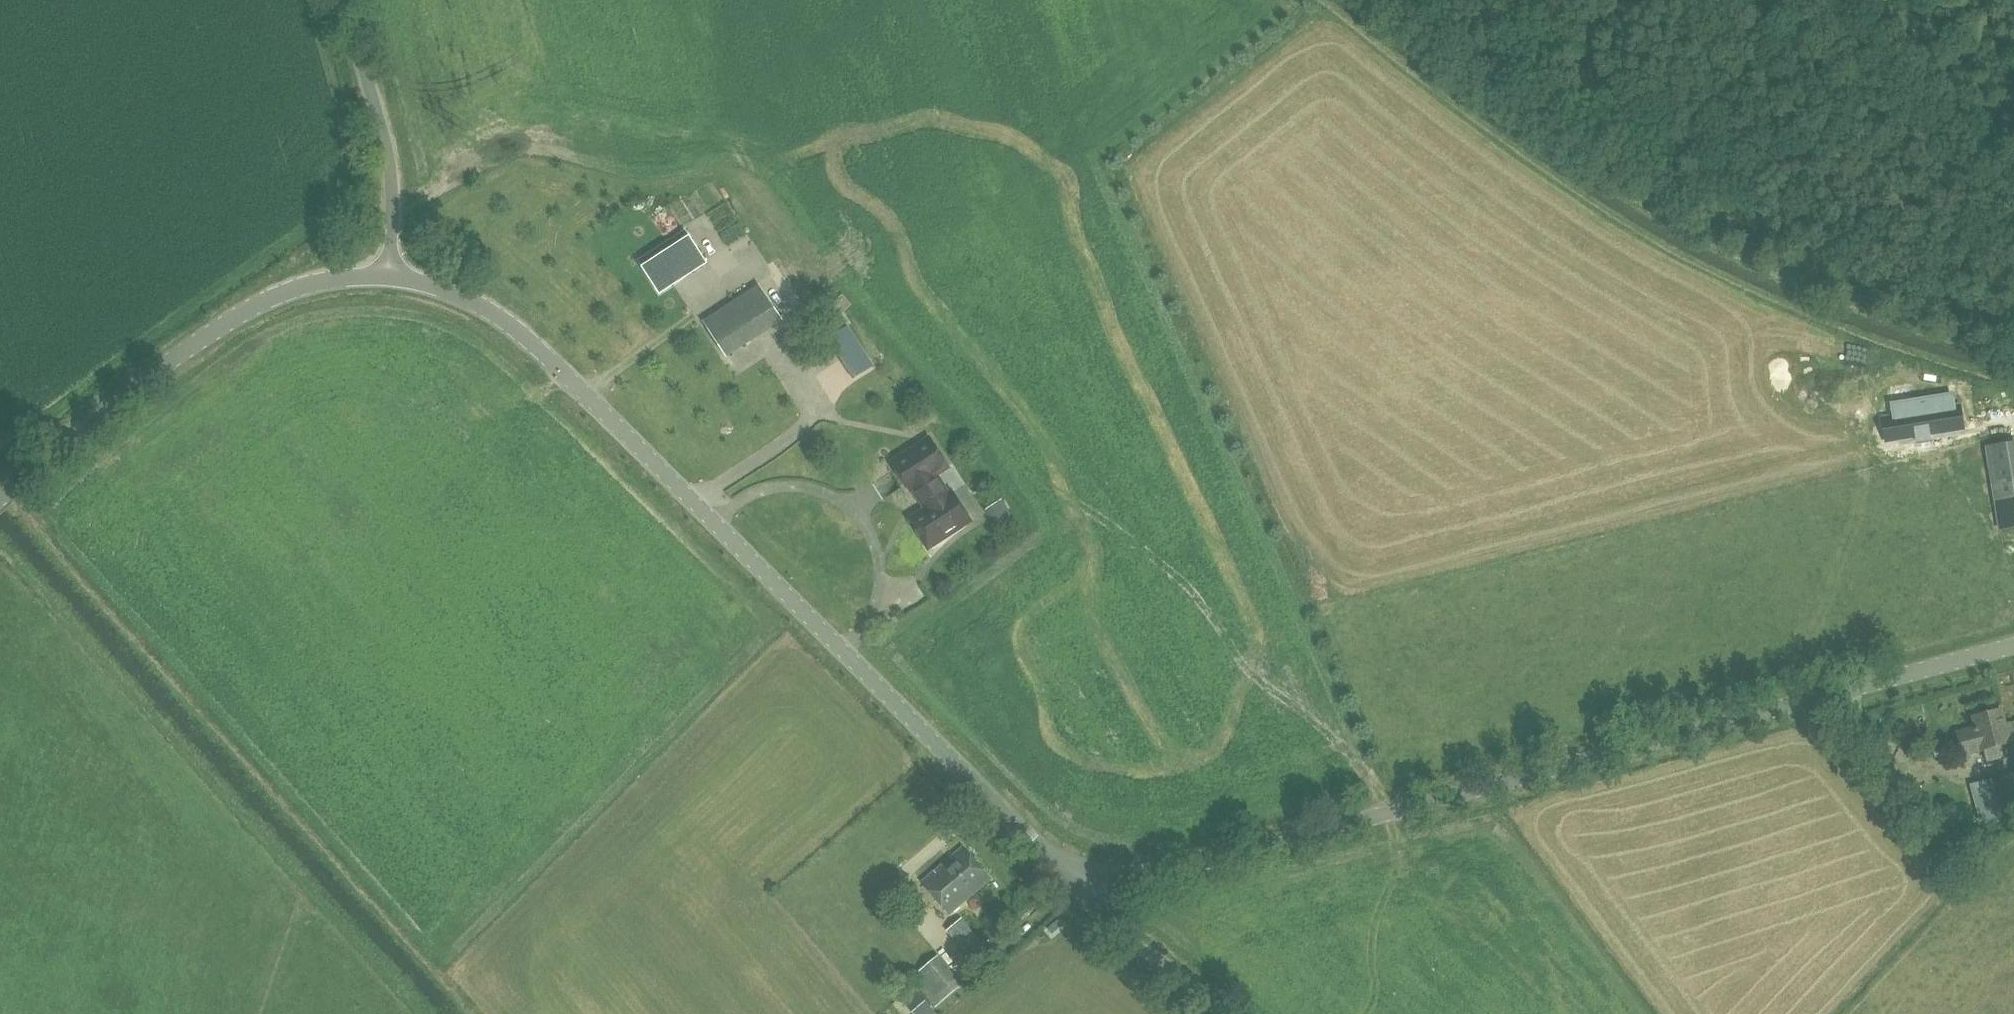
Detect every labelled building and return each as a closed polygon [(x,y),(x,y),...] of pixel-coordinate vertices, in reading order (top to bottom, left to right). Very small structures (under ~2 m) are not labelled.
[(679,231),(635,259),(655,290),(699,261),(679,231)] [(704,320),(728,357),(784,320),(759,283),(704,320)] [(826,314),(817,320),(826,334),(846,321),(838,309),(828,316),(826,314)] [(839,334),(849,359),(867,351),(857,326),(839,334)] [(1904,411),(1908,443),(1974,433),(1969,401),(1904,411)] [(948,466),(930,439),(893,463),(911,490),(914,489),(927,509),(911,520),(929,547),(971,520),(953,493),(949,495),(936,475),(948,466)] [(1994,482),(2013,479),(2013,446),(1988,451),(1994,482)] [(2013,527),(2013,479),(1994,482),(2001,529),(2013,527)] [(1985,751),(1988,761),(2004,757),(2001,745),(2013,742),(2013,738),(2010,724),(2006,725),(2002,710),(1974,717),(1977,727),(1958,732),(1963,754),(1982,750),(1983,750),(1985,749),(1985,751)] [(1989,779),(2000,817),(2013,813),(2013,802),(2013,800),(2013,772),(1989,779)] [(950,913),(991,879),(963,846),(923,881),(950,913)] [(961,945),(974,933),(961,918),(948,930),(961,945)] [(938,958),(917,975),(935,997),(956,979),(938,958)] [(914,985),(900,997),(914,1013),(938,1013),(914,985)]
